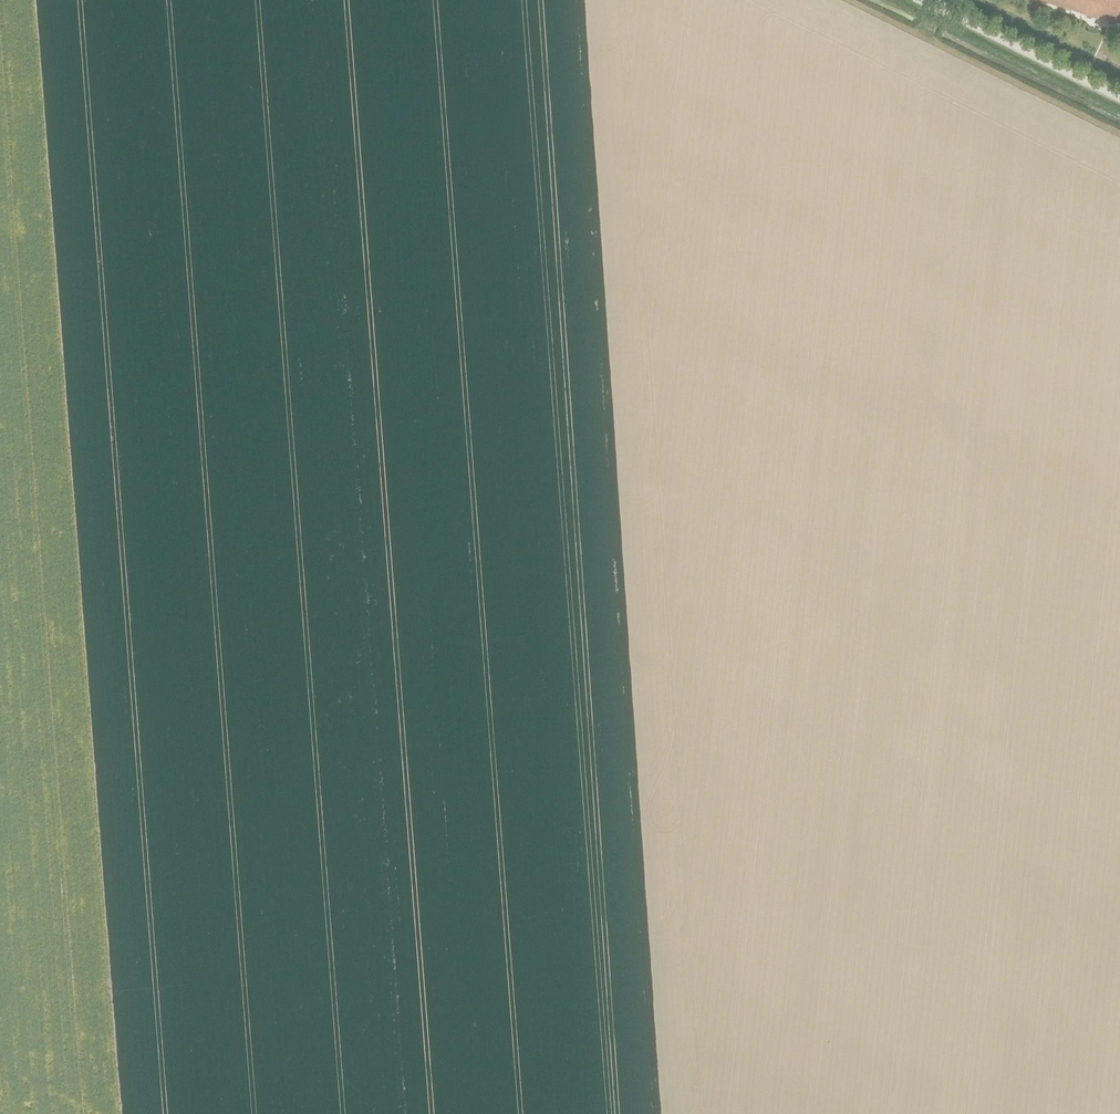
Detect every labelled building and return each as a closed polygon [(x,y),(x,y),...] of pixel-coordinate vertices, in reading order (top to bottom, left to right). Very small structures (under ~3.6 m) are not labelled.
[(1071,10),(1072,8),(1098,18),(1099,15),(1114,21),(1115,19),(1119,20),(1119,0),(1043,0),(1071,10)]
